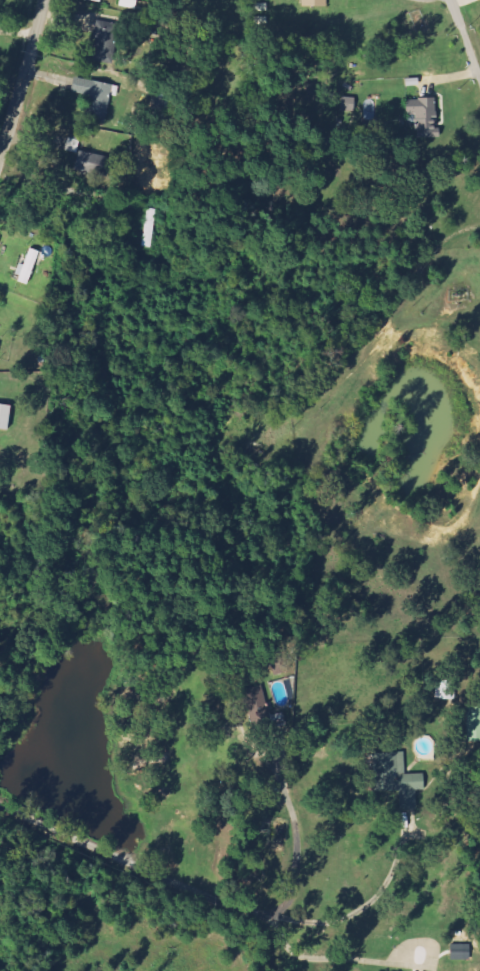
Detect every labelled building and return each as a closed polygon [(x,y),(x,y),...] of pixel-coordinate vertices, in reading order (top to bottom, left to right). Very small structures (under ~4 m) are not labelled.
[(115,63),(121,24),(100,21),(93,60),(115,63)] [(92,95),(88,120),(109,123),(115,83),(77,77),(75,92),(92,95)] [(409,99),(410,115),(417,115),(418,138),(444,137),(444,125),(441,126),(440,116),(439,116),(438,97),(409,99)] [(83,149),(82,168),(110,170),(110,150),(83,149)] [(31,285),(43,251),(33,248),(27,265),(24,264),(19,280),(31,285)] [(12,430),(14,405),(0,404),(0,429),(12,430)] [(445,681),(445,699),(457,700),(458,682),(445,681)] [(469,701),(471,742),(479,741),(479,701),(469,701)] [(380,754),(382,792),(402,791),(404,810),(420,809),(419,790),(427,790),(426,774),(408,775),(407,753),(380,754)] [(473,945),(453,945),(453,961),(473,960),(473,945)]
